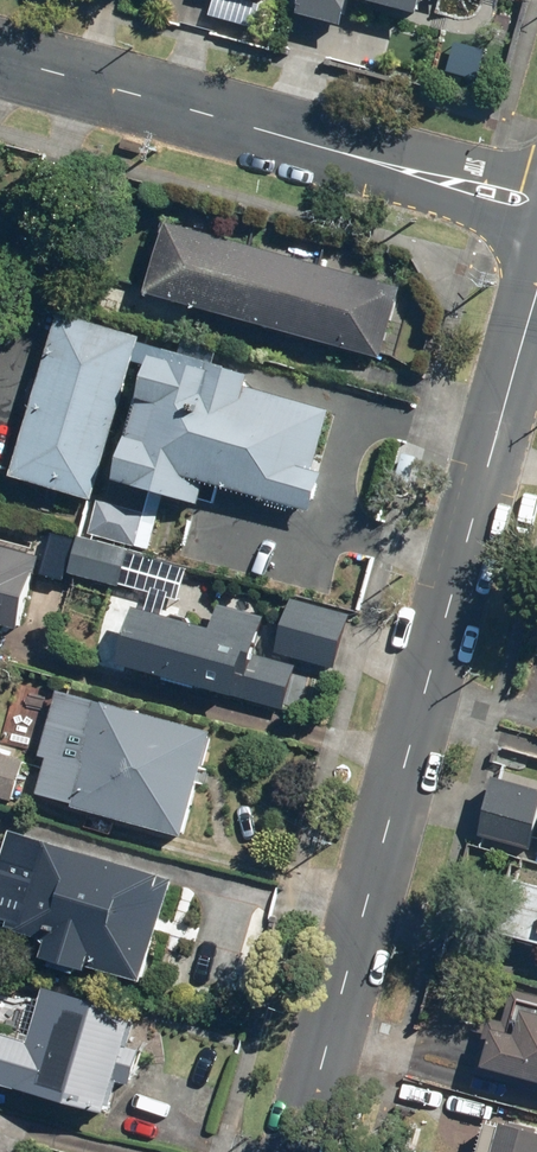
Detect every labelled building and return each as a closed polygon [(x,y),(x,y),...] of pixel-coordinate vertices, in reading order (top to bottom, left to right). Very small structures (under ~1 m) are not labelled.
[(304,14),(350,26),(357,0),(308,0),(304,14)] [(428,19),(433,0),(358,0),(428,19)] [(184,210),(162,288),(386,351),(408,273),(184,210)] [(352,398),(71,308),(23,472),(99,494),(78,567),(132,582),(158,493),(211,508),(215,478),(337,517),(351,473),(330,467),(352,398)] [(0,535),(0,647),(8,649),(16,615),(35,620),(52,547),(0,535)] [(276,630),(152,599),(137,658),(292,697),(303,657),(271,649),(276,630)] [(218,723),(72,687),(46,792),(192,828),(218,723)] [(0,744),(0,789),(22,794),(31,751),(0,744)] [(501,774),(485,832),(535,846),(536,838),(536,784),(501,774)] [(26,913),(24,922),(63,932),(58,950),(158,974),(185,866),(38,830),(22,826),(14,859),(0,855),(0,906),(26,913)] [(523,881),(510,930),(536,937),(536,885),(523,881)] [(481,1071),(536,1087),(536,995),(506,986),(481,1071)] [(53,988),(42,1030),(0,1019),(0,1072),(120,1103),(143,1011),(53,988)] [(506,1120),(497,1151),(536,1151),(536,1128),(506,1120)]
